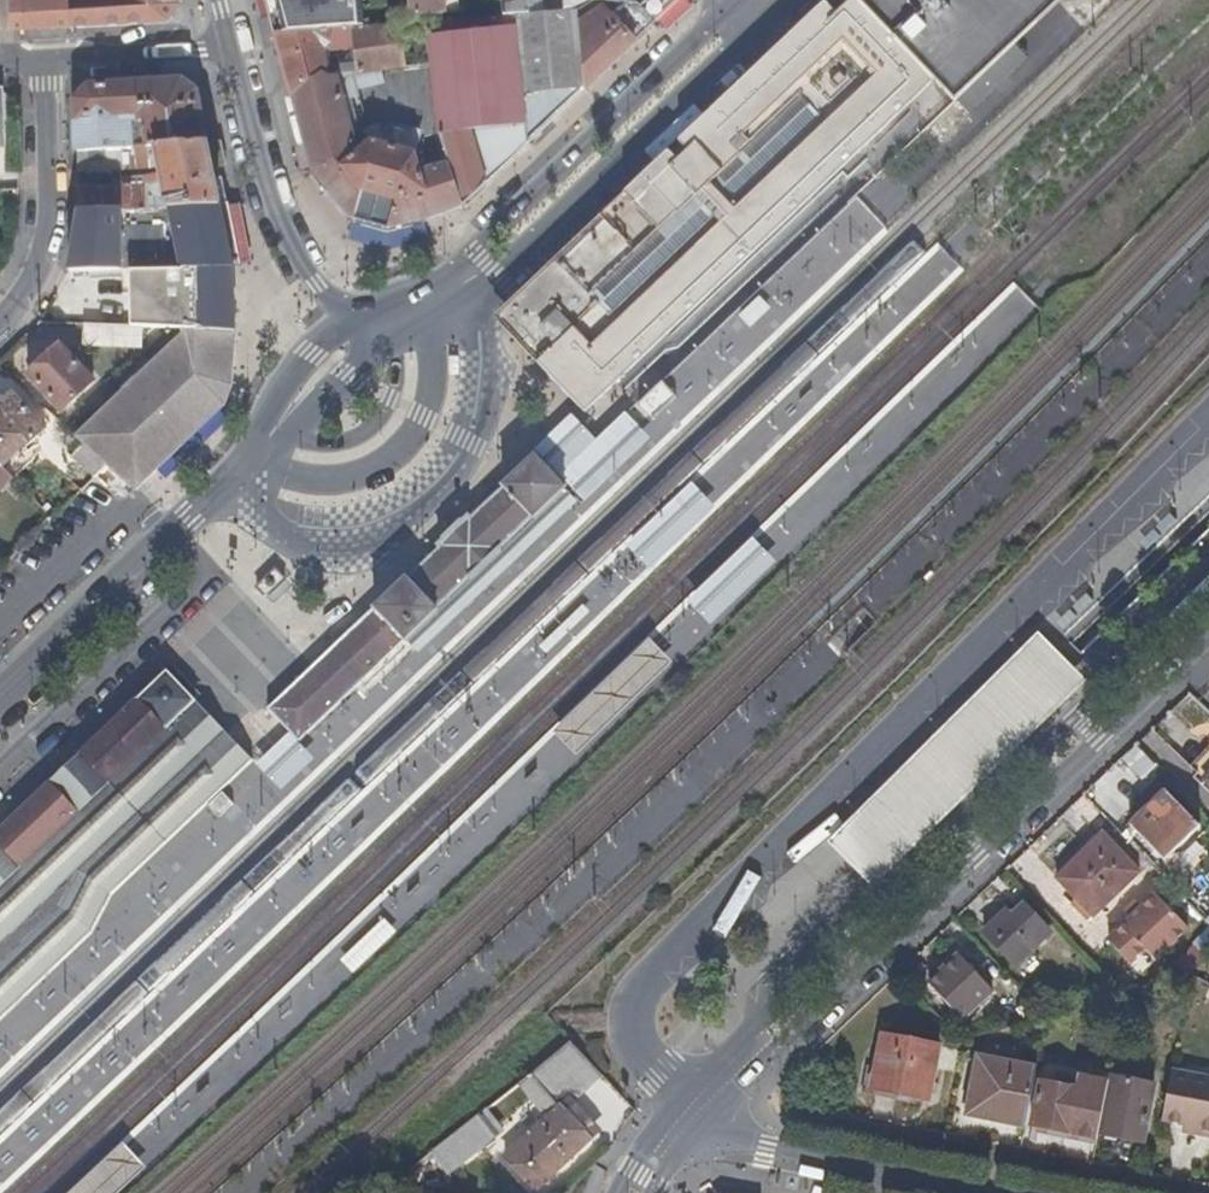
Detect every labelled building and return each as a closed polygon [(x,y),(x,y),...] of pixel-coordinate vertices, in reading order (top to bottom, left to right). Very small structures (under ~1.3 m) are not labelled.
[(70,0),(11,0),(13,32),(72,28),(70,0)] [(178,0),(70,0),(72,28),(167,23),(179,6),(178,0)] [(364,0),(268,0),(272,17),(281,17),(282,34),(329,29),(355,27),(366,26),(365,13),(364,0)] [(449,0),(410,0),(411,15),(413,17),(450,15),(449,0)] [(528,0),(502,0),(504,16),(516,15),(529,14),(528,0)] [(679,0),(604,0),(605,3),(603,6),(598,3),(594,3),(587,7),(579,12),(586,89),(624,53),(679,0)] [(854,0),(850,0),(824,25),(895,96),(923,70),(854,0)] [(923,70),(934,81),(940,85),(943,81),(1001,26),(1028,1),(1029,0),(854,0),(923,70)] [(480,19),(478,6),(477,4),(470,4),(472,19),(480,19)] [(586,89),(579,12),(529,14),(516,15),(522,82),(528,81),(534,81),(536,98),(532,98),(534,119),(527,120),(527,124),(529,144),(586,89)] [(522,82),(516,15),(504,16),(480,19),(472,19),(427,21),(432,64),(435,89),(440,134),(444,133),(470,130),(527,124),(527,120),(522,82)] [(282,34),(281,17),(272,17),(276,34),(282,34)] [(580,337),(615,372),(895,96),(824,25),(822,23),(776,67),(765,77),(756,86),(751,82),(727,106),(627,204),(537,294),(563,320),(573,330),(580,337)] [(408,67),(404,24),(366,26),(355,27),(355,40),(359,72),(384,70),(408,67)] [(355,40),(355,27),(329,29),(330,42),(355,40)] [(972,110),(1029,55),(1003,27),(974,54),(945,82),(972,110)] [(332,76),(325,44),(330,42),(329,29),(282,34),(276,34),(281,53),(293,95),(321,72),(326,73),(332,76)] [(440,134),(435,89),(432,64),(408,67),(409,84),(414,84),(417,114),(403,133),(420,139),(440,134)] [(385,83),(384,70),(359,72),(353,73),(358,90),(385,83)] [(355,142),(343,99),(337,75),(332,76),(326,73),(321,72),(293,95),(306,148),(312,169),(318,167),(337,161),(335,147),(355,142)] [(358,90),(353,73),(337,75),(343,99),(359,95),(358,90)] [(536,98),(534,81),(528,81),(522,82),(527,120),(534,119),(532,98),(536,98)] [(208,144),(198,93),(180,82),(141,84),(90,87),(75,102),(77,152),(133,149),(131,123),(139,123),(145,123),(147,148),(157,148),(208,144)] [(141,148),(139,123),(131,123),(133,149),(141,148)] [(463,206),(450,165),(420,172),(415,155),(420,139),(403,133),(376,124),(370,126),(365,129),(369,134),(368,135),(372,140),(359,154),(358,150),(355,142),(335,147),(337,161),(318,167),(312,169),(347,213),(354,221),(386,230),(421,221),(463,206)] [(486,184),(529,144),(527,124),(470,130),(486,184)] [(372,140),(368,135),(369,134),(365,129),(360,134),(364,143),(358,150),(359,154),(372,140)] [(486,184),(470,130),(444,133),(440,134),(450,165),(463,206),(486,184)] [(221,206),(208,144),(157,148),(160,167),(162,174),(164,184),(169,208),(171,208),(221,206)] [(160,167),(157,148),(147,148),(141,148),(133,149),(77,152),(77,170),(135,167),(136,170),(160,167)] [(164,184),(162,174),(156,174),(157,185),(164,184)] [(169,208),(164,184),(157,185),(145,187),(98,189),(78,189),(78,212),(120,210),(128,210),(169,208)] [(18,208),(18,189),(2,191),(3,204),(11,207),(18,208)] [(232,260),(221,206),(171,208),(184,269),(202,269),(233,269),(232,260)] [(184,269),(171,208),(169,208),(128,210),(129,229),(121,229),(123,270),(184,269)] [(123,270),(121,229),(120,210),(78,212),(67,270),(123,270)] [(193,305),(194,285),(201,285),(202,269),(184,269),(123,270),(67,270),(38,324),(85,325),(142,329),(160,329),(165,329),(200,332),(201,306),(193,305)] [(235,308),(234,295),(233,269),(202,269),(201,285),(201,306),(200,332),(236,333),(235,308)] [(573,330),(563,320),(537,294),(508,321),(567,382),(587,401),(598,390),(615,372),(580,337),(573,330)] [(141,347),(142,329),(85,325),(83,344),(141,347)] [(218,415),(226,406),(231,390),(234,366),(236,333),(200,332),(165,329),(156,340),(166,350),(135,380),(77,436),(85,443),(110,466),(132,489),(135,492),(183,446),(206,426),(218,415)] [(93,379),(60,344),(29,373),(62,408),(93,379)] [(636,406),(648,419),(676,392),(663,379),(636,406)] [(11,391),(0,401),(0,463),(1,464),(12,452),(14,455),(44,426),(11,391)] [(618,423),(596,444),(570,417),(533,451),(580,501),(639,445),(618,423)] [(110,466),(85,443),(74,455),(96,480),(110,466)] [(297,684),(270,710),(298,736),(304,742),(330,717),(352,694),(360,687),(407,640),(406,639),(411,634),(425,621),(445,601),(450,596),(475,572),(484,563),(492,555),(505,542),(509,539),(531,517),(533,518),(560,493),(563,489),(564,488),(552,475),(534,456),(502,487),(503,488),(471,520),(470,518),(463,525),(461,523),(452,531),(444,540),(446,542),(421,567),(415,573),(406,582),(404,580),(380,603),(328,654),(303,678),(297,684)] [(132,489),(110,466),(96,480),(117,502),(132,489)] [(712,507),(690,484),(625,547),(647,569),(712,507)] [(575,501),(563,489),(560,493),(533,518),(531,517),(509,539),(505,542),(492,555),(484,563),(475,572),(450,596),(445,601),(425,621),(411,634),(406,639),(407,640),(418,652),(575,501)] [(773,561),(750,539),(687,602),(710,624),(773,561)] [(266,597),(284,578),(274,569),(256,588),(266,597)] [(585,580),(459,701),(480,722),(606,601),(585,580)] [(870,885),(1086,676),(1040,629),(823,839),(870,885)] [(648,640),(552,733),(575,758),(672,664),(648,640)] [(79,947),(84,942),(109,905),(118,894),(149,863),(198,817),(208,807),(220,794),(255,759),(247,752),(224,729),(195,699),(170,671),(144,694),(107,731),(86,751),(57,777),(26,806),(0,832),(0,1023),(22,1002),(79,947)] [(263,773),(284,793),(319,756),(304,742),(298,736),(263,773)] [(1208,778),(1208,754),(1192,770),(1197,775),(1205,783),(1208,778)] [(1163,865),(1200,829),(1166,793),(1129,829),(1163,865)] [(233,807),(220,794),(208,807),(221,819),(227,813),(233,807)] [(1093,918),(1139,874),(1104,837),(1081,859),(1059,880),(1093,918)] [(1156,962),(1188,930),(1155,896),(1109,943),(1130,965),(1145,951),(1156,962)] [(1014,966),(1048,933),(1022,907),(1005,923),(1000,917),(983,933),(1014,966)] [(963,1020),(992,990),(958,956),(947,966),(939,974),(928,985),(963,1020)] [(939,974),(947,966),(943,961),(935,968),(939,974)] [(1004,1002),(1015,990),(1007,984),(997,994),(1004,1002)] [(929,1103),(940,1049),(881,1037),(872,1091),(929,1103)] [(1122,1065),(1126,1044),(1116,1043),(1112,1064),(1122,1065)] [(564,1105),(565,1106),(600,1074),(571,1044),(562,1053),(517,1088),(540,1116),(544,1113),(548,1118),(564,1105)] [(1129,1066),(1133,1046),(1126,1044),(1122,1065),(1129,1066)] [(1026,1125),(1037,1072),(1031,1070),(982,1060),(971,1113),(1026,1125)] [(1163,1120),(1174,1073),(1169,1072),(1161,1119),(1163,1120)] [(1174,1073),(1163,1120),(1191,1126),(1189,1134),(1208,1138),(1208,1080),(1174,1073)] [(600,1074),(565,1106),(568,1110),(603,1078),(600,1074)] [(1098,1136),(1109,1083),(1080,1077),(1078,1087),(1043,1081),(1034,1124),(1098,1136)] [(1144,1144),(1154,1086),(1113,1078),(1101,1135),(1144,1144)] [(80,1102),(60,1082),(0,1144),(0,1184),(80,1102)] [(536,1189),(593,1139),(568,1110),(565,1106),(564,1105),(548,1118),(506,1156),(536,1189)] [(472,1124),(431,1157),(448,1178),(489,1145),(472,1124)] [(1098,1136),(1034,1124),(1032,1133),(1096,1145),(1098,1136)] [(121,1143),(67,1192),(115,1192),(144,1167),(121,1143)]
